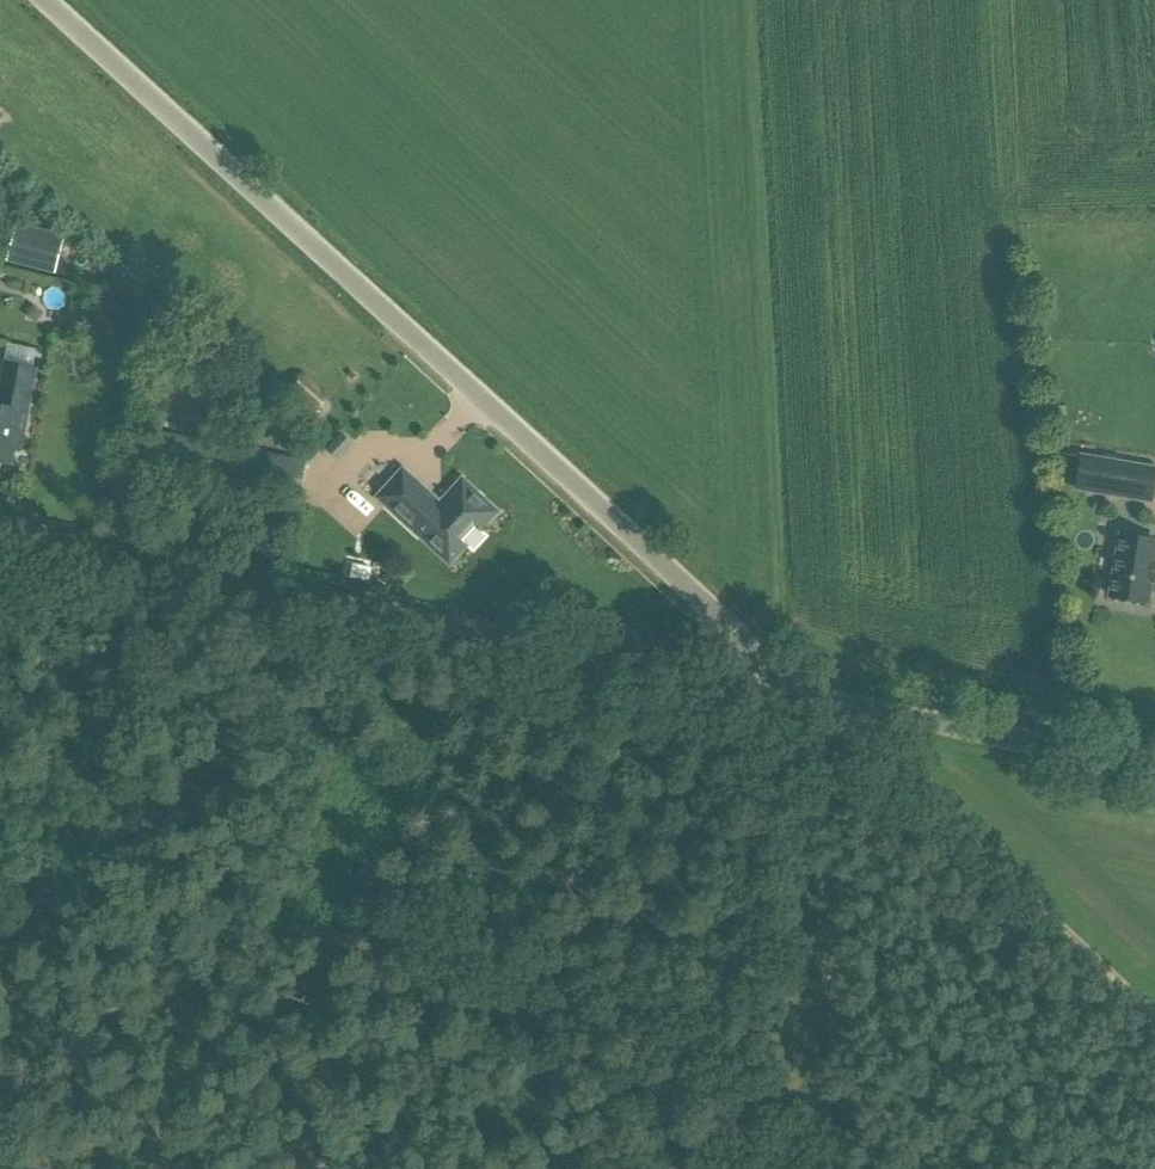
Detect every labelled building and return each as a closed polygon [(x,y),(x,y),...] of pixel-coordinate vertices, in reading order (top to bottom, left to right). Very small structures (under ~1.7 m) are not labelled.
[(17,223),(7,260),(56,272),(66,234),(17,223)] [(8,282),(12,287),(20,289),(25,286),(27,280),(23,275),(15,273),(10,276),(8,282)] [(1,467),(12,469),(14,454),(20,455),(37,369),(6,363),(0,394),(0,471),(1,467)] [(301,371),(288,386),(318,412),(330,397),(307,377),(308,376),(301,371)] [(148,430),(141,467),(299,496),(305,459),(148,430)] [(341,459),(353,446),(342,436),(330,450),(341,459)] [(1154,476),(1154,468),(1100,458),(1094,492),(1151,501),(1154,476)] [(404,472),(381,497),(451,562),(466,546),(457,537),(472,520),(482,529),(494,515),(486,507),(485,502),(482,498),(479,495),(474,493),(471,492),(461,484),(441,506),(404,472)] [(1120,535),(1110,596),(1148,602),(1151,581),(1154,582),(1154,580),(1154,563),(1154,557),(1154,541),(1120,535)]
